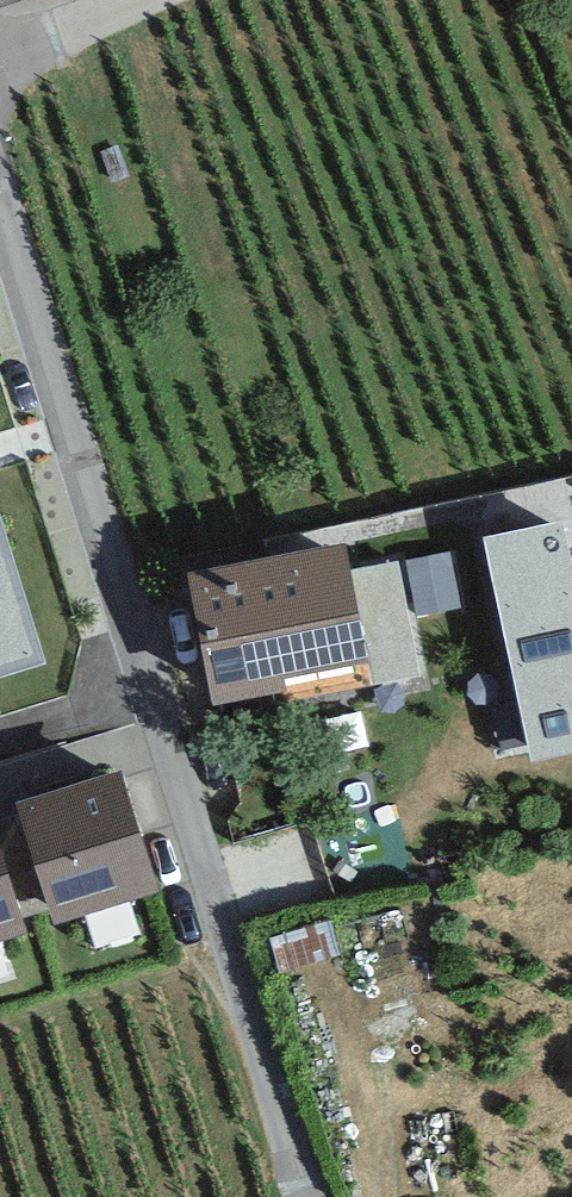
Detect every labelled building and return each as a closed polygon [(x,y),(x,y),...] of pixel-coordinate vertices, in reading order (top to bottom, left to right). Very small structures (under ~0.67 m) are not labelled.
[(46,662),(0,518),(0,677),(46,662)] [(483,538),(530,761),(571,752),(571,568),(562,521),(483,538)] [(345,543),(186,573),(211,707),(286,693),(284,680),(368,664),(350,570),(345,543)] [(450,553),(405,562),(416,617),(460,608),(450,553)] [(397,561),(350,570),(368,664),(372,684),(419,675),(397,561)] [(16,803),(53,924),(158,892),(121,771),(16,803)] [(25,933),(0,849),(0,941),(25,933)]
